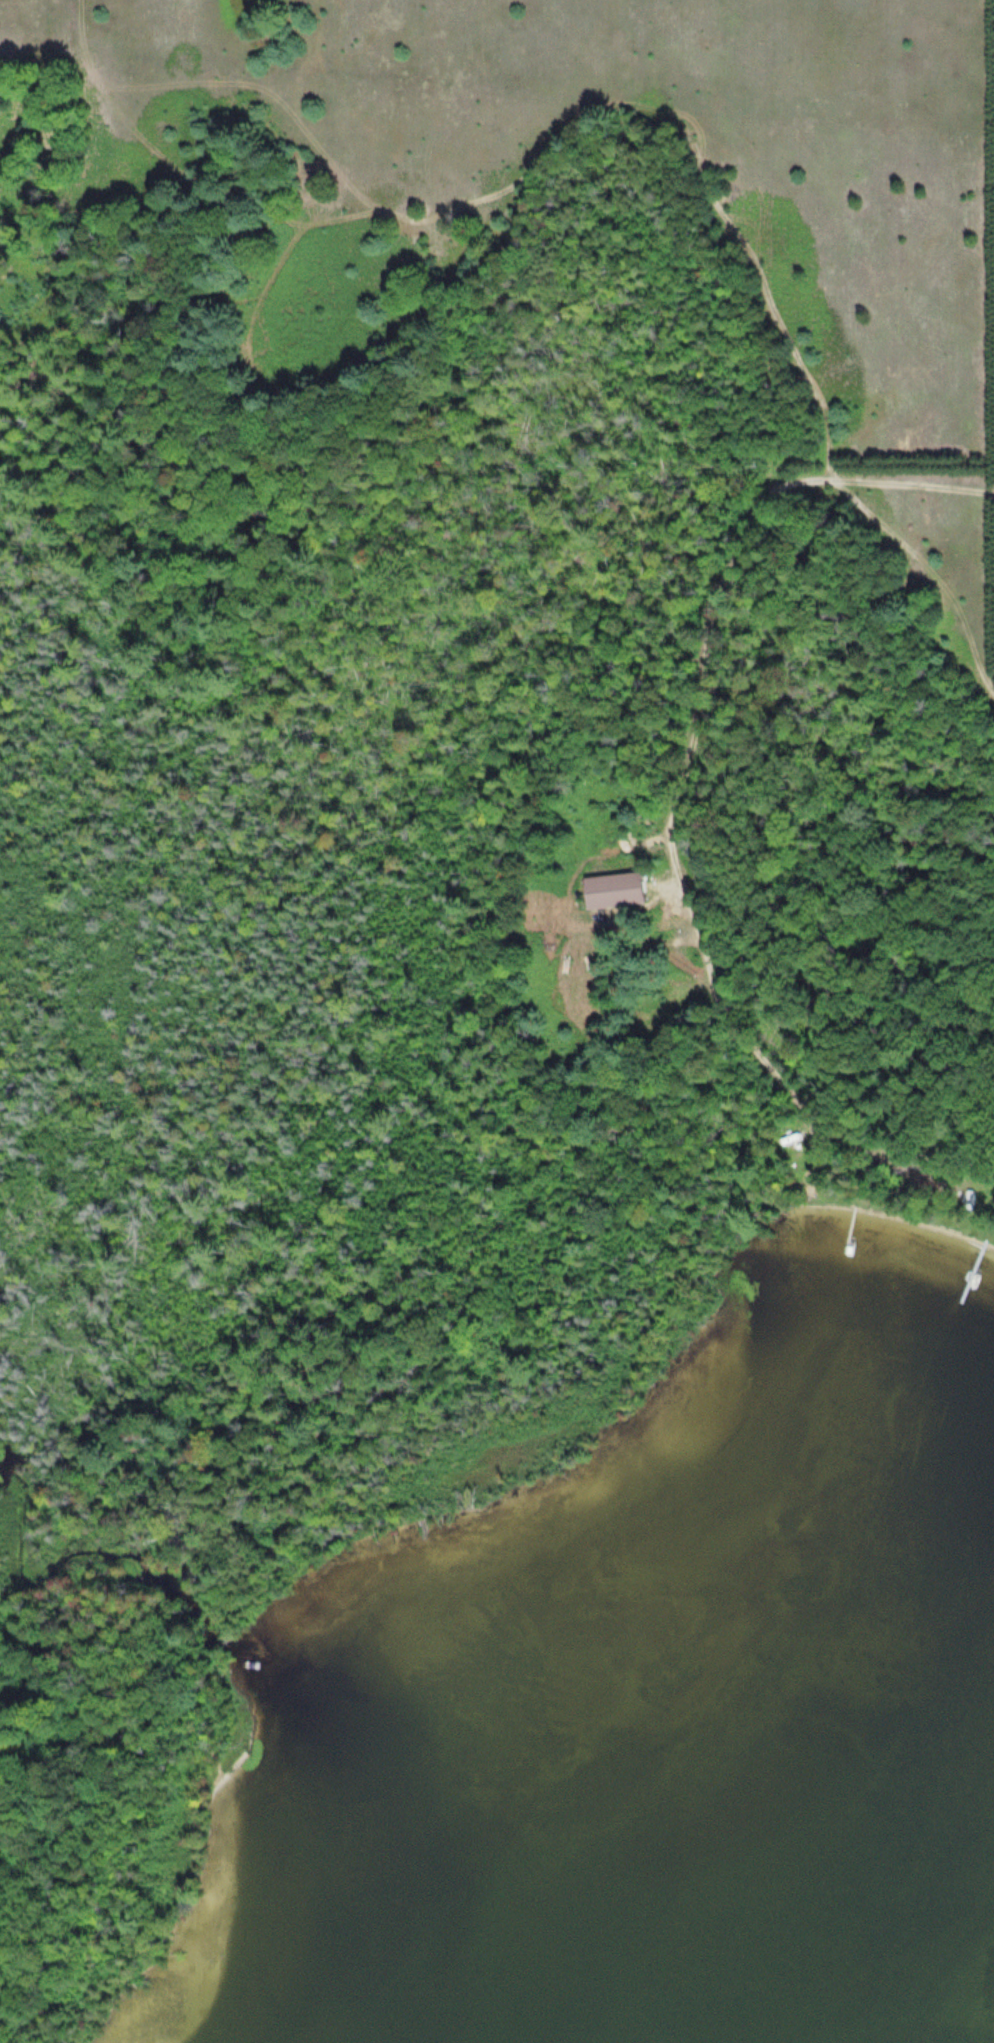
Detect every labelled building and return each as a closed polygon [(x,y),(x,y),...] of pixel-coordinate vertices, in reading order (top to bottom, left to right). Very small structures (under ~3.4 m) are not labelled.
[(588,908),(644,903),(641,872),(585,877),(588,908)] [(905,1178),(951,1196),(955,1186),(909,1168),(905,1178)]
